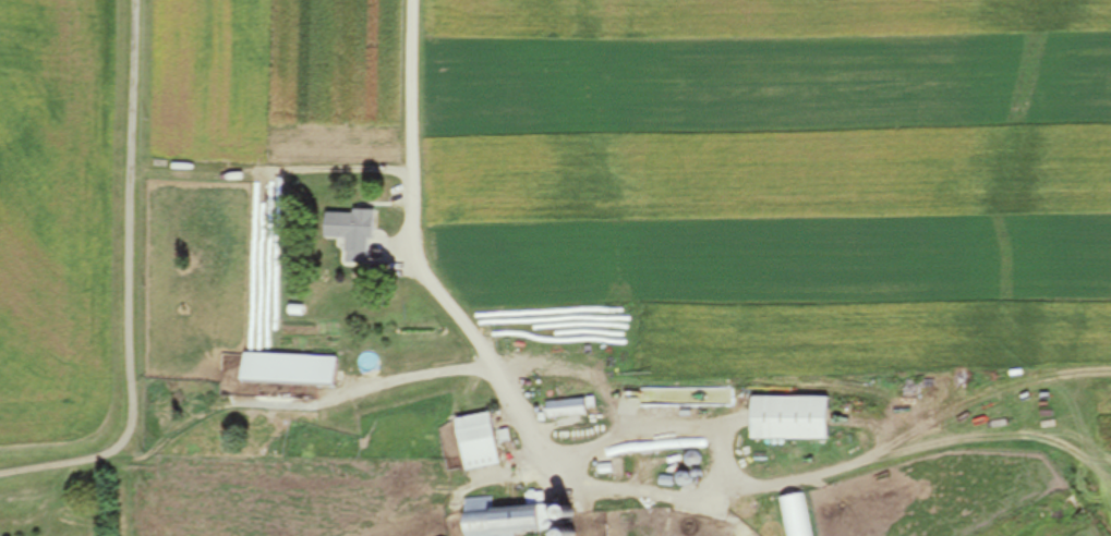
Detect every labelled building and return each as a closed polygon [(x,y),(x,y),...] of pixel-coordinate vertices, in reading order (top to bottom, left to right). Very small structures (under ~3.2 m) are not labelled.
[(371,213),(324,212),(323,240),(347,240),(347,259),(370,259),(371,213)] [(336,359),(241,355),(239,383),(335,387),(336,359)] [(826,441),(826,398),(748,398),(748,441),(826,441)] [(544,417),(583,417),(583,402),(544,402),(544,417)] [(462,474),(498,467),(488,414),(452,420),(462,474)] [(463,535),(517,535),(540,534),(540,535),(574,535),(573,529),(557,530),(559,524),(560,525),(572,524),(571,508),(563,509),(553,506),(548,506),(542,504),(541,494),(528,496),(524,507),(492,510),(491,498),(459,501),(463,535)]
